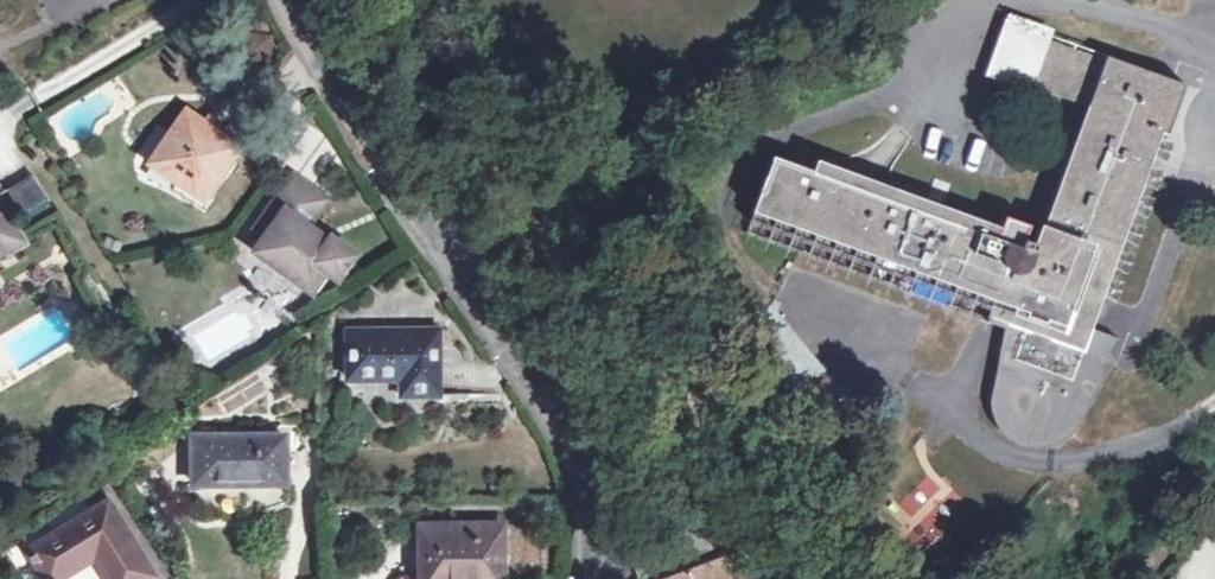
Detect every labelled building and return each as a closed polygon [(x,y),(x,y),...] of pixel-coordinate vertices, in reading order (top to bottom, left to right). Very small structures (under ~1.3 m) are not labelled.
[(1168,137),(1185,87),(1146,73),(1144,77),(1045,41),(1029,86),(1089,108),(1038,246),(1025,242),(1022,250),(774,159),(749,229),(1006,324),(997,371),(993,395),(993,404),(993,413),(997,424),(1027,450),(1073,434),(1113,362),(1109,354),(1118,340),(1092,330),(1162,134),(1168,137)] [(185,113),(150,164),(175,182),(201,200),(205,195),(236,148),(185,113)] [(175,182),(150,164),(144,172),(170,190),(175,182)] [(4,190),(23,221),(48,206),(30,174),(4,190)] [(288,220),(306,193),(288,180),(254,229),(265,237),(254,252),(311,292),(324,272),(336,280),(351,259),(329,242),(325,248),(301,229),(288,220)] [(175,182),(170,190),(203,212),(211,200),(205,195),(201,200),(175,182)] [(288,220),(301,229),(319,202),(306,193),(288,220)] [(20,247),(0,214),(0,259),(20,247)] [(401,397),(435,397),(435,332),(346,332),(348,379),(400,380),(401,397)] [(192,439),(192,484),(284,484),(283,438),(192,439)] [(880,467),(906,539),(962,519),(936,447),(880,467)] [(105,578),(147,578),(149,578),(106,504),(27,552),(44,578),(59,578),(92,558),(105,578)] [(419,578),(500,578),(498,528),(419,528),(419,578)] [(748,550),(672,578),(760,578),(748,550)]
